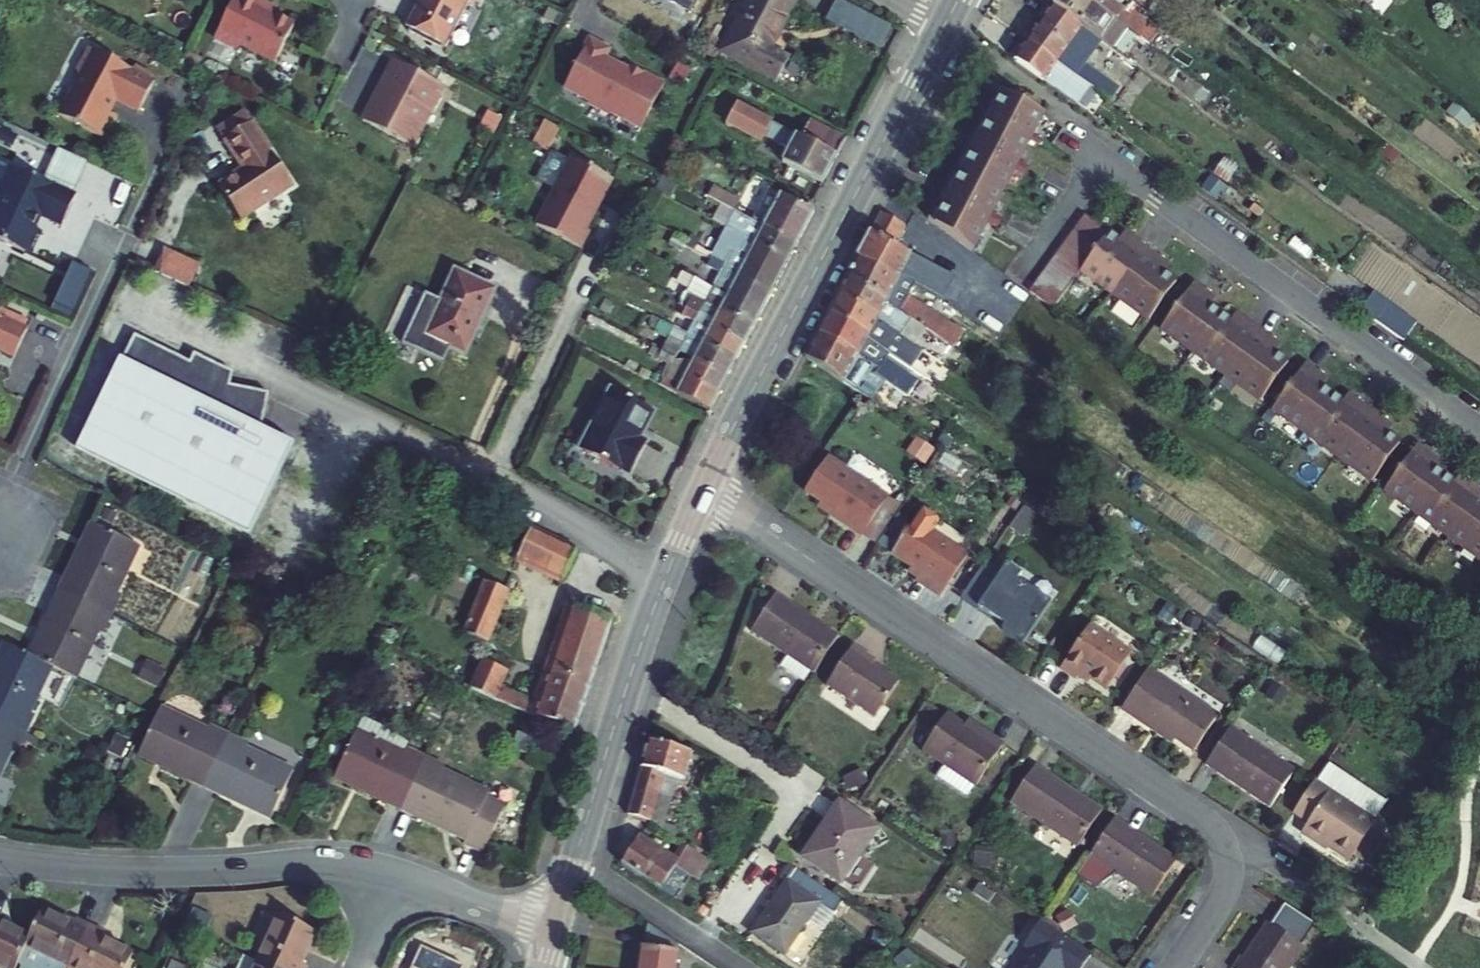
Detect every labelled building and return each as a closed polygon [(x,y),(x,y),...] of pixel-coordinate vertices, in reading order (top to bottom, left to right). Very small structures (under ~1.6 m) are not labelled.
[(214,37),(231,46),(239,44),(275,62),(294,24),(275,14),(278,8),(267,2),(268,0),(233,0),(214,37)] [(406,26),(410,29),(409,32),(441,48),(442,45),(446,47),(471,0),(420,0),(406,26)] [(747,5),(783,24),(795,0),(750,0),(747,5)] [(1052,7),(1101,43),(1123,59),(1138,39),(1083,0),(1057,0),(1052,7)] [(1138,39),(1148,46),(1157,33),(1120,6),(1124,0),(1083,0),(1138,39)] [(888,24),(844,1),(832,23),(877,46),(888,24)] [(769,50),(783,24),(747,5),(723,52),(776,79),(787,59),(769,50)] [(1052,7),(1027,43),(1090,86),(1110,101),(1118,89),(1085,66),(1101,43),(1052,7)] [(558,18),(545,11),(540,20),(553,27),(558,18)] [(589,40),(564,88),(590,101),(589,103),(610,114),(611,112),(641,128),(664,84),(642,72),(639,77),(623,68),(603,58),(608,50),(589,40)] [(1027,43),(1014,60),(1078,105),(1090,86),(1027,43)] [(80,78),(60,116),(104,139),(117,116),(111,113),(117,100),(139,112),(155,82),(90,48),(78,72),(80,78)] [(394,61),(363,121),(413,146),(443,86),(394,61)] [(639,77),(642,72),(626,64),(623,68),(639,77)] [(995,89),(928,219),(972,250),(987,223),(992,212),(1014,171),(1019,161),(1030,140),(1033,135),(1043,114),(995,89)] [(782,162),(822,183),(836,157),(801,138),(737,105),(727,124),(761,142),(764,136),(789,149),(782,162)] [(244,110),(217,128),(244,169),(219,186),(241,219),(293,185),(244,110)] [(810,120),(801,138),(836,157),(845,138),(810,120)] [(1033,135),(1030,140),(1040,146),(1043,140),(1033,135)] [(59,149),(44,181),(73,194),(88,163),(59,149)] [(536,225),(581,248),(589,231),(586,229),(612,179),(571,158),(536,225)] [(1019,161),(1014,171),(1024,177),(1029,166),(1019,161)] [(31,255),(42,231),(36,228),(41,216),(62,226),(76,196),(73,194),(44,181),(11,166),(0,190),(0,197),(2,198),(0,203),(0,241),(31,255)] [(708,198),(734,212),(736,212),(741,203),(713,188),(708,198)] [(814,212),(768,188),(751,220),(797,244),(814,212)] [(734,212),(726,229),(788,261),(797,244),(751,220),(736,212),(734,212)] [(992,212),(987,223),(997,228),(1002,217),(992,212)] [(915,281),(914,284),(943,300),(953,280),(894,247),(905,226),(881,213),(857,258),(898,279),(901,274),(915,281)] [(1030,292),(1054,309),(1082,271),(1109,233),(1086,216),(1030,292)] [(713,255),(710,260),(722,266),(731,250),(763,267),(754,284),(771,293),(788,261),(726,229),(713,255)] [(1125,232),(1120,240),(1126,244),(1131,237),(1125,232)] [(684,246),(687,240),(675,233),(668,245),(681,252),(684,246)] [(1114,295),(1149,320),(1177,281),(1164,272),(1158,268),(1163,260),(1131,237),(1126,244),(1120,240),(1109,233),(1082,271),(1114,295)] [(687,240),(684,246),(710,260),(713,255),(697,246),(700,241),(690,235),(687,240)] [(153,272),(190,289),(200,265),(164,249),(153,272)] [(722,266),(710,260),(707,266),(719,273),(714,284),(762,310),(771,293),(754,284),(763,267),(731,250),(722,266)] [(907,297),(914,284),(915,281),(901,274),(898,279),(857,258),(847,277),(888,298),(887,301),(927,328),(967,355),(974,344),(961,336),(963,333),(907,297)] [(1163,260),(1158,268),(1164,272),(1170,264),(1163,260)] [(92,272),(72,263),(55,302),(74,311),(92,272)] [(425,295),(402,345),(443,364),(451,349),(466,356),(496,290),(455,271),(441,302),(425,295)] [(685,309),(687,305),(717,320),(723,310),(737,317),(728,334),(745,343),(751,331),(762,310),(714,284),(713,286),(695,277),(687,292),(685,290),(680,300),(681,307),(685,309)] [(887,301),(888,298),(847,277),(838,295),(879,316),(877,320),(889,330),(895,333),(914,346),(927,328),(887,301)] [(1194,283),(1161,329),(1193,352),(1226,375),(1261,401),(1288,362),(1276,353),(1269,348),(1275,341),(1259,329),(1243,318),(1237,325),(1231,321),(1221,313),(1211,306),(1205,302),(1210,294),(1194,283)] [(1210,294),(1205,302),(1211,306),(1216,298),(1210,294)] [(838,295),(828,313),(869,334),(866,339),(878,347),(911,369),(922,352),(914,346),(895,333),(889,330),(877,320),(879,316),(838,295)] [(1418,324),(1381,298),(1368,316),(1405,343),(1418,324)] [(717,320),(687,305),(685,309),(675,328),(736,359),(745,343),(728,334),(737,317),(723,310),(717,320)] [(869,334),(828,313),(817,336),(858,357),(879,370),(876,376),(885,382),(907,396),(917,381),(875,353),(878,347),(866,339),(869,334)] [(1237,313),(1231,321),(1237,325),(1243,318),(1237,313)] [(14,358),(27,330),(0,317),(0,351),(14,358)] [(702,384),(719,393),(736,359),(675,328),(660,321),(654,332),(668,338),(658,359),(671,366),(679,352),(693,360),(694,359),(710,367),(702,384)] [(189,362),(133,335),(79,446),(162,486),(160,490),(248,532),(289,446),(260,432),(267,391),(230,384),(217,382),(221,366),(193,353),(189,362)] [(817,336),(803,359),(872,402),(885,382),(876,376),(879,370),(858,357),(817,336)] [(1275,341),(1269,348),(1276,353),(1281,345),(1275,341)] [(663,378),(660,385),(710,410),(719,393),(702,384),(710,367),(694,359),(693,360),(679,386),(663,378)] [(1306,363),(1273,409),(1304,432),(1337,456),(1372,481),(1400,443),(1387,433),(1381,429),(1387,421),(1371,410),(1354,398),(1349,406),(1343,401),(1333,394),(1322,386),(1317,382),(1322,375),(1306,363)] [(232,371),(221,366),(217,382),(230,384),(232,371)] [(1322,375),(1317,382),(1322,386),(1328,379),(1322,375)] [(611,391),(579,451),(629,477),(647,444),(640,440),(654,414),(611,391)] [(1349,394),(1343,401),(1349,406),(1354,398),(1349,394)] [(1393,426),(1387,421),(1381,429),(1387,433),(1393,426)] [(1384,490),(1417,513),(1449,537),(1479,559),(1479,489),(1466,479),(1461,486),(1455,482),(1444,475),(1434,467),(1428,463),(1433,455),(1418,444),(1384,490)] [(1439,459),(1433,455),(1428,463),(1434,467),(1439,459)] [(861,536),(888,497),(828,457),(805,492),(820,502),(817,507),(861,536)] [(1460,475),(1455,482),(1461,486),(1466,479),(1460,475)] [(875,545),(901,506),(888,497),(861,536),(875,545)] [(1039,512),(1024,502),(1007,529),(1022,538),(1039,512)] [(919,511),(891,553),(911,566),(921,572),(916,579),(940,596),(966,556),(931,533),(938,523),(936,516),(927,511),(920,512),(919,511)] [(92,523),(61,589),(113,614),(122,595),(117,593),(139,545),(92,523)] [(577,551),(532,529),(517,561),(562,582),(577,551)] [(978,607),(1002,572),(985,561),(960,599),(1003,628),(1006,624),(994,615),(992,617),(978,607)] [(992,617),(994,615),(1006,624),(1003,628),(1002,630),(1022,643),(1049,603),(1016,581),(1020,575),(1006,565),(1002,572),(978,607),(992,617)] [(921,572),(911,566),(907,573),(916,579),(921,572)] [(487,642),(508,591),(486,582),(465,633),(487,642)] [(77,678),(99,630),(104,633),(113,614),(61,589),(30,656),(52,666),(77,678)] [(810,671),(813,674),(838,636),(776,594),(751,632),(787,656),(780,666),(803,681),(810,671)] [(567,728),(578,732),(595,679),(615,620),(566,604),(534,701),(500,686),(508,670),(484,659),(471,688),(535,718),(567,728)] [(1106,690),(1130,653),(1089,626),(1060,669),(1075,679),(1077,678),(1087,685),(1090,680),(1106,690)] [(30,714),(52,666),(30,656),(5,644),(0,654),(0,723),(26,735),(34,716),(30,714)] [(853,645),(826,685),(874,717),(899,681),(873,663),(875,660),(853,645)] [(1148,669),(1121,709),(1150,728),(1172,743),(1175,738),(1194,751),(1217,715),(1148,669)] [(139,755),(205,786),(230,734),(211,725),(209,730),(161,707),(139,755)] [(945,765),(936,777),(966,797),(974,784),(976,785),(1003,745),(967,721),(964,726),(947,714),(922,750),(945,765)] [(362,719),(334,778),(401,809),(425,757),(406,748),(409,743),(398,736),(390,732),(380,726),(370,722),(362,719)] [(0,723),(0,778),(12,751),(17,753),(26,735),(0,723)] [(1230,727),(1205,764),(1269,807),(1294,770),(1230,727)] [(537,739),(517,732),(512,750),(532,757),(537,739)] [(230,734),(205,786),(271,817),(294,770),(246,748),(248,743),(230,734)] [(649,741),(628,816),(649,822),(675,840),(679,827),(664,822),(676,779),(685,781),(693,753),(649,741)] [(425,757),(401,809),(466,840),(463,844),(483,854),(505,807),(487,799),(489,793),(442,771),(444,767),(425,757)] [(1326,763),(1313,782),(1374,822),(1387,803),(1326,763)] [(1035,766),(1011,802),(1077,846),(1101,810),(1035,766)] [(1313,782),(1292,813),(1307,823),(1302,831),(1348,861),(1352,855),(1374,822),(1313,782)] [(804,858),(841,882),(875,829),(840,805),(804,858)] [(1118,874),(1152,896),(1176,860),(1113,819),(1077,873),(1099,888),(1118,874)] [(1374,822),(1352,855),(1362,862),(1384,829),(1374,822)] [(637,841),(621,865),(661,891),(675,867),(697,880),(710,859),(684,844),(672,863),(637,841)] [(781,878),(787,883),(753,933),(785,954),(818,904),(834,914),(843,900),(790,865),(781,878)] [(1304,948),(1300,945),(1313,924),(1284,905),(1271,925),(1267,923),(1243,958),(1240,956),(1233,967),(1290,967),(1304,948)] [(72,925),(42,910),(29,937),(18,961),(33,967),(70,967),(90,925),(76,919),(72,925)] [(259,961),(273,967),(307,967),(307,966),(301,963),(315,932),(280,916),(259,961)] [(1040,920),(1023,945),(1027,947),(1019,961),(1021,962),(1017,967),(1082,967),(1091,954),(1044,922),(1040,920)] [(0,923),(0,967),(2,967),(15,967),(18,961),(29,937),(0,923)] [(70,967),(72,967),(125,967),(133,953),(101,938),(104,932),(90,925),(70,967)] [(641,967),(675,967),(678,945),(647,925),(644,947),(641,967)] [(410,967),(459,967),(460,965),(419,946),(410,967)] [(259,961),(244,955),(238,967),(273,967),(259,961)]
